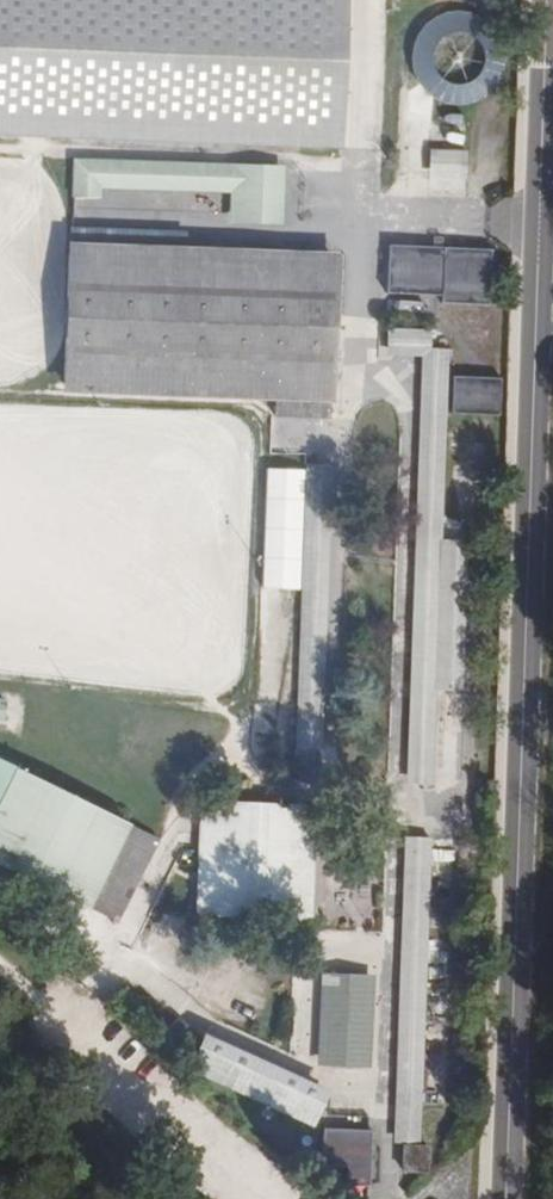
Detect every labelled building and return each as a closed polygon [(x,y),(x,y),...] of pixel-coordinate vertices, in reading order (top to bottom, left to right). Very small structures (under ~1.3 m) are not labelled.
[(183,2),(123,0),(0,0),(0,121),(344,132),(345,0),(273,0),(273,4),(183,2)] [(473,52),(451,51),(448,112),(470,113),(473,52)] [(470,139),(436,139),(436,152),(431,152),(431,186),(468,188),(470,139)] [(209,168),(71,161),(71,182),(208,189),(209,168)] [(271,172),(239,173),(237,221),(270,221),(271,172)] [(181,239),(68,236),(61,382),(272,392),(272,420),(327,421),(334,263),(216,260),(216,246),(180,246),(181,239)] [(486,243),(390,239),(390,265),(486,269),(486,243)] [(485,290),(461,289),(457,339),(481,340),(485,290)] [(385,342),(429,344),(430,323),(385,322),(385,342)] [(448,344),(429,344),(409,779),(427,779),(427,775),(450,775),(452,726),(444,726),(454,520),(440,520),(442,464),(462,465),(465,391),(446,391),(448,344)] [(300,466),(265,469),(261,585),(296,592),(300,466)] [(322,467),(300,466),(296,592),(290,781),(311,781),(322,467)] [(8,771),(0,766),(0,787),(8,771)] [(78,907),(120,826),(8,771),(0,787),(0,868),(8,872),(39,887),(78,907)] [(307,921),(307,871),(298,872),(299,810),(199,809),(198,920),(307,921)] [(309,810),(299,810),(298,872),(307,871),(309,810)] [(151,842),(120,826),(78,907),(110,922),(151,842)] [(453,833),(411,833),(399,1142),(418,1142),(419,1120),(441,1121),(453,833)] [(39,887),(8,872),(4,879),(36,895),(39,887)] [(100,942),(110,922),(78,907),(69,928),(100,942)] [(352,953),(317,953),(315,1040),(349,1040),(352,953)] [(139,1007),(130,993),(120,1000),(131,1013),(139,1007)] [(175,1029),(195,1059),(203,1041),(183,1015),(175,1029)] [(322,1096),(203,1041),(195,1059),(190,1071),(309,1125),(322,1096)] [(371,1099),(325,1099),(325,1117),(370,1118),(371,1099)] [(322,1130),(323,1168),(348,1167),(348,1184),(371,1183),(370,1128),(322,1130)] [(427,1148),(404,1148),(403,1171),(428,1171),(427,1148)]
